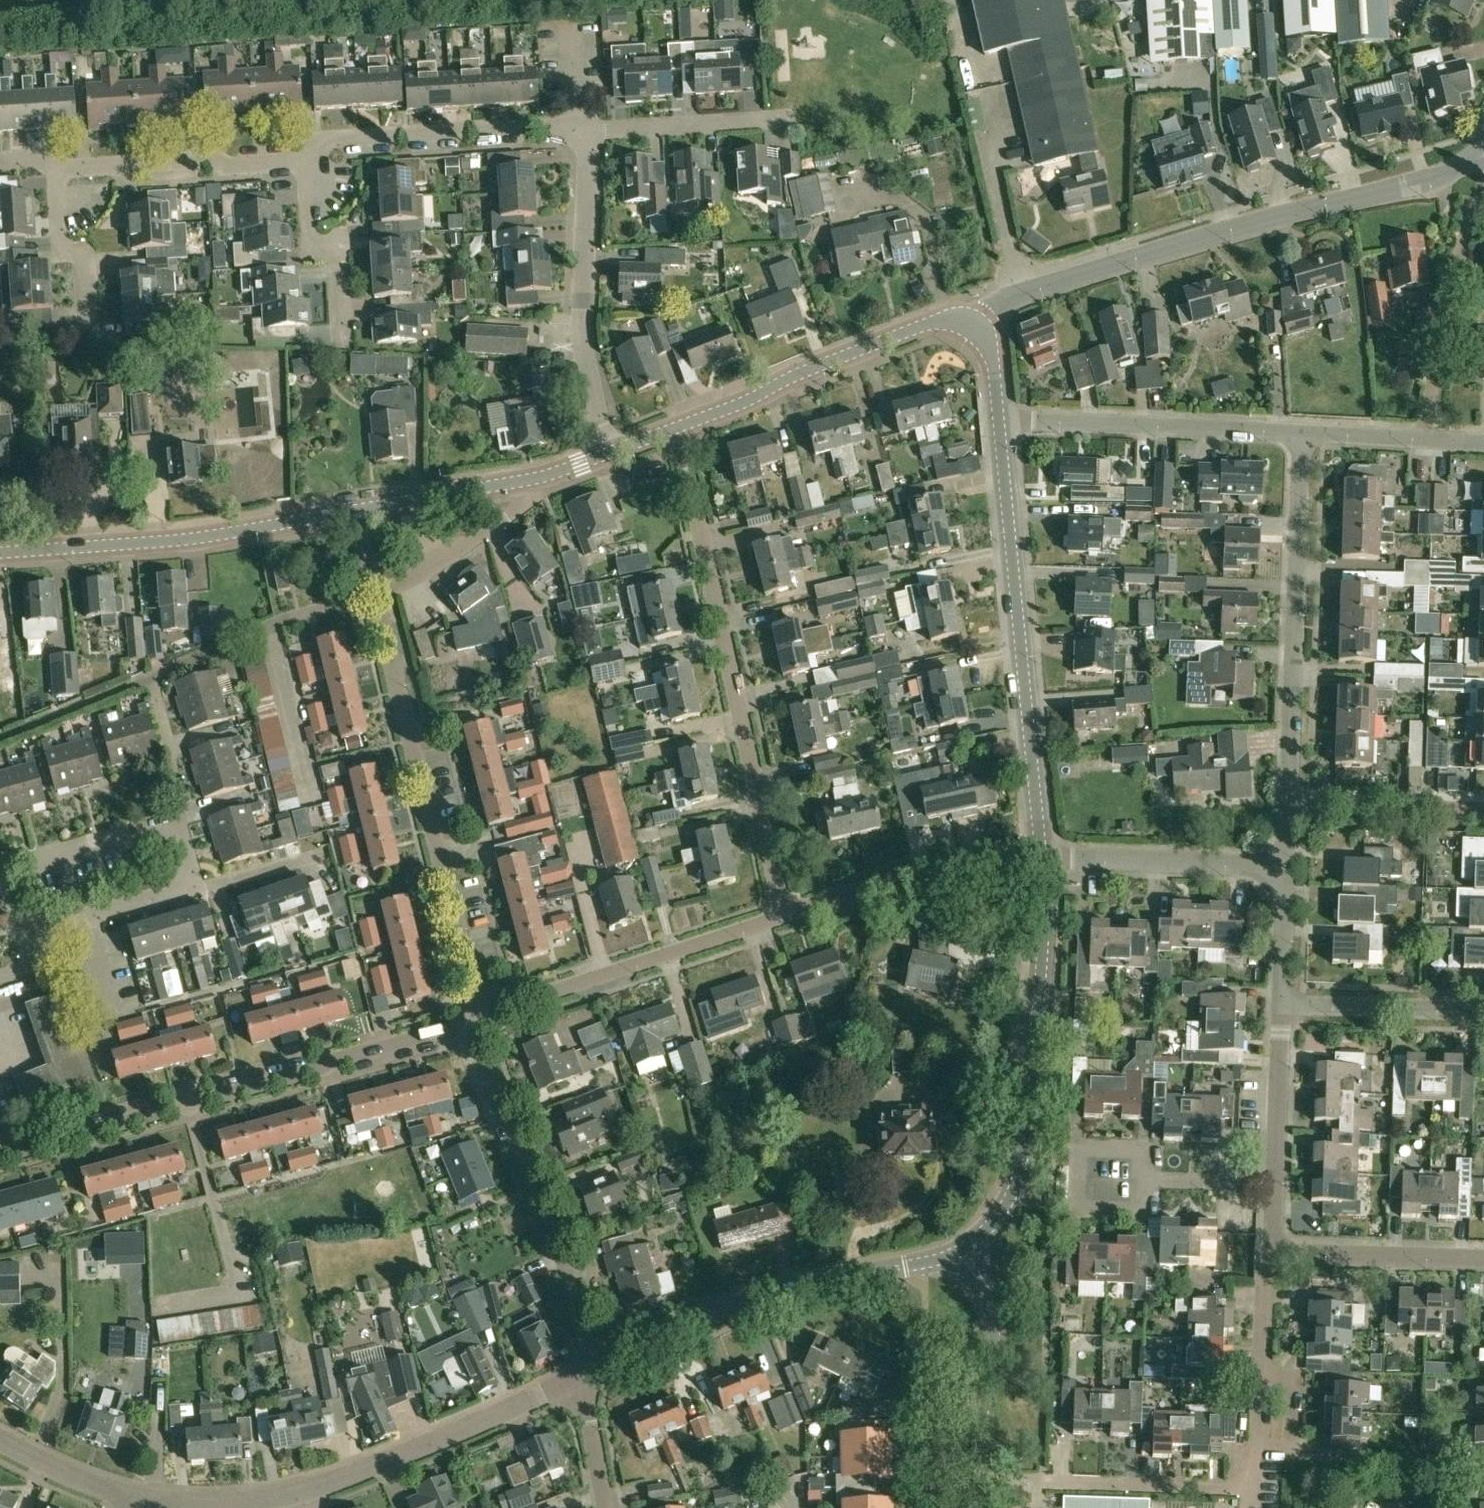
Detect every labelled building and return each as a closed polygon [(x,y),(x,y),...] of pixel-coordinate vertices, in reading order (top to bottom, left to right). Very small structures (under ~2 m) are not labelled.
[(715,14),(734,13),(733,0),(714,0),(715,14)] [(1093,153),(1097,152),(1070,34),(1064,0),(971,0),(984,56),(1008,51),(1034,166),(1079,156),(1093,153)] [(1148,6),(1154,6),(1156,35),(1162,35),(1163,64),(1198,62),(1198,60),(1214,59),(1210,0),(1147,0),(1148,6)] [(1215,33),(1247,31),(1245,0),(1213,0),(1215,33)] [(1335,35),(1333,0),(1283,0),(1285,38),(1335,35)] [(1387,0),(1335,0),(1338,45),(1389,42),(1387,0)] [(1430,4),(1467,18),(1474,0),(1476,1),(1477,0),(1431,0),(1430,4)] [(691,28),(691,8),(680,8),(680,28),(691,28)] [(402,27),(403,43),(413,42),(412,26),(402,27)] [(354,35),(355,45),(369,44),(369,34),(354,35)] [(286,35),(275,36),(276,48),(287,47),(286,35)] [(1287,53),(1295,53),(1301,47),(1301,38),(1286,39),(1287,53)] [(738,66),(750,66),(749,40),(735,41),(736,55),(717,57),(715,57),(717,93),(740,91),(738,66)] [(264,42),(265,55),(273,55),(272,41),(264,42)] [(694,94),(717,93),(715,57),(717,57),(716,42),(694,43),(691,44),(679,45),(681,70),(693,70),(694,94)] [(225,45),(215,45),(216,57),(218,60),(219,73),(202,74),(205,119),(216,118),(215,113),(230,112),(226,59),(225,59),(225,45)] [(226,45),(227,59),(226,59),(230,112),(243,112),(244,116),(254,116),(251,71),(234,72),(233,58),(233,45),(226,45)] [(314,111),(336,109),(333,45),(324,46),(325,61),(324,61),(325,75),(312,75),(314,111)] [(336,109),(358,108),(356,73),(343,73),(343,60),(344,60),(343,45),(333,45),(336,109)] [(667,60),(646,61),(648,97),(671,96),(669,71),(681,70),(679,45),(666,46),(667,60)] [(648,97),(646,61),(645,47),(623,48),(610,49),(612,75),(624,74),(625,89),(625,99),(625,103),(643,102),(642,98),(648,97)] [(155,49),(156,66),(167,65),(172,57),(171,48),(155,49)] [(451,110),(472,109),(469,60),(471,60),(470,49),(460,50),(461,61),(460,61),(461,74),(449,75),(451,110)] [(1439,50),(1412,57),(1416,74),(1421,73),(1430,115),(1434,114),(1435,117),(1438,119),(1446,117),(1448,114),(1447,111),(1461,107),(1458,95),(1470,92),(1467,79),(1470,78),(1472,75),(1470,67),(1467,66),(1464,67),(1463,62),(1443,67),(1439,50)] [(1278,78),(1276,54),(1259,56),(1261,79),(1278,78)] [(281,55),(275,56),(273,56),(277,109),(291,108),(292,113),(302,112),(299,68),(282,69),(281,55)] [(267,70),(251,71),(254,116),(263,115),(263,110),(277,109),(273,56),(266,56),(267,70)] [(522,57),(512,58),(515,106),(537,104),(535,69),(522,70),(522,57)] [(368,72),(356,73),(358,108),(379,107),(376,58),(367,59),(368,72)] [(401,106),(399,70),(386,71),(386,58),(376,58),(379,107),(401,106)] [(504,71),(491,72),(494,107),(515,106),(512,58),(503,58),(504,71)] [(478,60),(471,60),(469,60),(472,109),(494,107),(491,72),(479,73),(478,60)] [(435,62),(426,63),(430,111),(451,110),(449,75),(436,76),(435,62)] [(405,78),(407,113),(430,111),(426,63),(417,63),(417,77),(405,78)] [(164,67),(157,68),(160,121),(175,120),(175,125),(185,124),(182,80),(165,81),(164,67)] [(150,82),(134,83),(137,128),(147,127),(146,122),(160,121),(157,68),(149,68),(150,82)] [(1335,144),(1331,129),(1333,128),(1330,118),(1327,118),(1323,104),(1337,100),(1328,69),(1313,74),(1317,88),(1288,97),(1305,153),(1307,153),(1309,158),(1321,155),(1319,149),(1335,144)] [(116,70),(109,71),(113,124),(127,123),(127,128),(137,128),(134,83),(117,84),(116,70)] [(99,125),(113,124),(109,71),(102,71),(103,85),(85,86),(88,131),(99,130),(99,125)] [(1362,137),(1364,137),(1366,142),(1378,139),(1376,134),(1378,133),(1379,136),(1389,134),(1389,131),(1405,127),(1399,105),(1412,102),(1406,75),(1392,78),(1396,97),(1355,107),(1362,137)] [(55,76),(49,77),(45,77),(46,92),(50,91),(52,128),(76,127),(74,90),(56,91),(55,76)] [(30,130),(52,128),(50,91),(46,92),(33,93),(32,78),(22,79),(23,93),(27,93),(30,130)] [(30,130),(27,93),(23,93),(11,94),(10,79),(0,80),(0,92),(0,95),(4,95),(7,132),(30,130)] [(1135,80),(1136,91),(1147,90),(1147,79),(1135,80)] [(1230,118),(1232,127),(1245,168),(1247,168),(1249,173),(1261,170),(1259,164),(1275,159),(1267,134),(1280,130),(1270,99),(1257,104),(1258,109),(1230,118)] [(1206,176),(1201,159),(1215,154),(1206,125),(1190,129),(1191,132),(1152,144),(1157,158),(1155,159),(1164,189),(1180,184),(1181,187),(1191,184),(1190,181),(1206,176)] [(938,131),(933,132),(925,134),(927,142),(926,142),(930,156),(945,152),(941,138),(940,139),(938,131)] [(902,147),(920,143),(918,133),(900,137),(902,147)] [(779,160),(765,162),(764,151),(737,153),(739,195),(766,193),(767,205),(781,204),(779,175),(779,160)] [(800,176),(799,153),(782,154),(784,176),(800,176)] [(1098,174),(1093,153),(1079,156),(1084,177),(1060,183),(1067,211),(1092,206),(1094,209),(1109,206),(1102,174),(1098,174)] [(707,201),(707,205),(708,216),(721,215),(720,205),(718,176),(706,176),(705,169),(701,169),(700,154),(674,155),(677,203),(707,201)] [(532,168),(502,170),(501,155),(487,156),(488,184),(498,183),(499,194),(533,192),(532,168)] [(667,217),(667,208),(666,187),(664,163),(650,163),(650,157),(622,159),(624,203),(645,202),(646,218),(654,217),(667,217)] [(470,158),(461,159),(462,170),(471,169),(470,158)] [(426,171),(421,171),(420,160),(394,162),(395,174),(378,175),(380,199),(415,197),(414,185),(427,184),(426,171)] [(459,163),(447,164),(448,174),(459,173),(459,163)] [(858,187),(850,174),(838,182),(846,195),(858,187)] [(831,213),(823,176),(794,182),(802,219),(831,213)] [(33,216),(32,194),(22,195),(21,181),(0,182),(0,218),(33,216)] [(197,189),(198,204),(199,213),(208,212),(207,188),(197,189)] [(128,207),(130,229),(170,226),(169,214),(177,213),(176,192),(167,192),(168,204),(128,207)] [(490,206),(492,233),(501,233),(506,232),(505,218),(535,216),(533,192),(499,194),(499,205),(490,206)] [(238,232),(247,231),(247,230),(279,228),(277,205),(247,207),(246,195),(221,197),(223,218),(237,217),(238,232)] [(397,223),(398,234),(424,233),(424,221),(427,220),(426,209),(415,210),(415,197),(380,199),(381,224),(397,223)] [(872,202),(856,204),(858,219),(874,217),(872,202)] [(911,257),(913,256),(904,214),(883,218),(889,246),(880,247),(881,253),(880,253),(883,263),(896,260),(897,264),(912,261),(911,257)] [(11,254),(10,240),(35,238),(33,216),(0,218),(0,254),(11,254)] [(847,283),(846,275),(861,271),(857,253),(869,250),(870,255),(880,253),(881,253),(880,247),(889,246),(883,218),(869,221),(869,223),(830,232),(840,276),(842,285),(847,283)] [(164,248),(165,260),(168,260),(187,259),(187,258),(195,258),(194,245),(186,245),(185,238),(170,239),(170,226),(130,229),(131,251),(164,248)] [(258,253),(289,251),(287,227),(279,228),(247,230),(247,231),(248,244),(233,245),(234,267),(259,265),(258,253)] [(494,249),(502,248),(503,260),(513,260),(513,271),(547,268),(546,245),(517,247),(516,232),(506,232),(501,233),(492,233),(492,234),(493,234),(494,249)] [(370,246),(372,272),(410,270),(409,253),(421,252),(420,233),(424,233),(398,234),(398,235),(393,235),(394,245),(370,246)] [(451,234),(451,247),(462,246),(461,234),(451,234)] [(1422,237),(1393,242),(1398,271),(1391,273),(1394,290),(1430,284),(1422,237)] [(621,264),(621,266),(617,266),(617,282),(621,282),(620,293),(624,293),(623,303),(643,303),(643,293),(661,294),(662,266),(674,266),(675,250),(646,249),(645,265),(621,264)] [(1347,282),(1338,252),(1292,265),(1297,285),(1282,290),(1283,318),(1288,335),(1314,328),(1309,311),(1305,312),(1300,295),(1347,282)] [(11,254),(0,254),(0,269),(0,268),(2,290),(50,287),(48,265),(31,266),(30,253),(11,254)] [(225,268),(225,255),(214,255),(214,268),(225,268)] [(211,257),(197,259),(197,265),(205,269),(211,268),(211,257)] [(168,260),(187,259),(168,260),(165,260),(146,262),(147,273),(121,275),(123,299),(175,296),(173,272),(169,272),(168,260)] [(804,328),(790,291),(789,289),(802,284),(793,260),(770,268),(780,295),(746,308),(759,341),(776,334),(777,338),(804,328)] [(549,290),(547,268),(513,271),(514,281),(504,282),(506,307),(519,306),(518,292),(549,290)] [(297,303),(297,302),(296,280),(266,282),(265,270),(240,272),(241,293),(256,292),(257,306),(265,306),(265,305),(297,303)] [(397,296),(397,306),(404,306),(424,305),(423,286),(411,286),(410,270),(372,272),(374,298),(397,296)] [(1221,280),(1203,285),(1185,290),(1190,305),(1177,308),(1182,326),(1225,313),(1227,319),(1251,313),(1242,281),(1223,286),(1221,280)] [(1385,284),(1367,288),(1372,315),(1390,312),(1385,284)] [(3,312),(1,313),(2,323),(35,327),(42,327),(42,326),(41,313),(41,310),(51,310),(50,287),(2,290),(3,312)] [(157,311),(156,298),(175,297),(175,296),(123,299),(124,323),(150,322),(151,336),(173,337),(171,310),(157,311)] [(307,326),(306,302),(297,302),(297,303),(265,305),(265,306),(266,319),(251,320),(253,341),(278,340),(277,328),(307,326)] [(429,304),(424,305),(404,306),(405,318),(375,320),(376,343),(417,341),(416,327),(431,326),(429,304)] [(455,305),(456,318),(469,317),(468,304),(455,305)] [(1109,348),(1087,354),(1096,386),(1112,382),(1107,363),(1112,362),(1112,364),(1140,356),(1136,340),(1127,307),(1100,315),(1109,347),(1109,348)] [(228,308),(215,309),(216,324),(229,323),(228,308)] [(1432,310),(1416,310),(1416,325),(1433,325),(1432,310)] [(1282,335),(1280,312),(1267,313),(1269,336),(1282,335)] [(1146,359),(1171,357),(1168,314),(1142,315),(1146,359)] [(1058,343),(1048,316),(1019,327),(1029,354),(1033,352),(1038,366),(1056,359),(1051,346),(1058,343)] [(665,381),(656,357),(672,351),(659,320),(645,325),(650,339),(619,351),(627,371),(631,370),(639,391),(665,381)] [(674,320),(666,323),(670,333),(678,329),(676,324),(674,320)] [(1341,323),(1327,326),(1332,343),(1345,340),(1341,323)] [(525,355),(527,330),(467,326),(465,352),(525,355)] [(667,334),(669,339),(669,340),(678,364),(690,359),(694,370),(736,353),(726,327),(684,343),(681,335),(680,335),(678,329),(667,334)] [(1428,348),(1432,332),(1419,329),(1416,345),(1428,348)] [(112,350),(113,360),(122,360),(121,350),(112,350)] [(1078,392),(1096,386),(1087,354),(1069,359),(1078,392)] [(412,359),(376,357),(368,356),(367,374),(408,376),(408,371),(412,371),(412,359)] [(311,374),(308,359),(292,361),(295,377),(311,374)] [(1163,389),(1160,361),(1147,362),(1149,390),(1163,389)] [(483,362),(482,372),(493,373),(494,363),(483,362)] [(541,390),(538,371),(525,373),(528,392),(541,390)] [(100,451),(98,419),(123,418),(123,387),(97,389),(98,411),(90,411),(90,418),(53,419),(54,437),(60,436),(62,470),(94,468),(93,451),(100,451)] [(393,390),(393,393),(375,395),(373,398),(375,416),(373,416),(375,435),(369,436),(372,459),(378,459),(378,461),(407,458),(403,424),(417,423),(413,387),(393,390)] [(942,395),(917,401),(924,429),(949,422),(948,418),(942,395)] [(502,451),(518,449),(543,444),(537,411),(536,411),(534,398),(511,402),(513,416),(512,416),(514,430),(499,432),(502,451)] [(130,401),(134,439),(151,437),(147,400),(130,401)] [(900,435),(924,429),(917,401),(893,407),(900,435)] [(858,415),(833,421),(847,477),(860,474),(853,445),(864,443),(858,415)] [(952,417),(948,418),(949,422),(950,426),(957,424),(955,416),(952,417)] [(12,443),(10,421),(6,422),(3,419),(0,420),(0,467),(9,466),(6,443),(12,443)] [(815,454),(830,450),(834,463),(833,464),(838,480),(847,478),(847,477),(833,421),(809,427),(815,454)] [(776,435),(752,441),(758,467),(782,461),(776,435)] [(962,475),(959,463),(959,462),(947,465),(944,451),(941,452),(938,436),(927,438),(931,457),(933,457),(938,480),(962,475)] [(931,457),(927,438),(918,440),(922,459),(931,457)] [(761,487),(760,482),(762,481),(758,467),(752,441),(728,447),(738,487),(752,484),(754,488),(761,487)] [(200,463),(199,449),(181,450),(181,442),(168,443),(169,452),(165,452),(168,480),(172,480),(172,484),(183,483),(186,487),(195,486),(198,482),(199,482),(197,464),(200,463)] [(1096,460),(1062,459),(1062,485),(1071,486),(1071,501),(1123,502),(1124,490),(1110,490),(1111,460),(1096,460)] [(876,467),(882,491),(895,488),(889,464),(876,467)] [(1172,465),(1158,464),(1155,509),(1169,510),(1172,465)] [(1262,495),(1263,466),(1223,465),(1223,467),(1200,466),(1198,502),(1222,503),(1222,493),(1239,494),(1238,500),(1242,504),(1253,505),(1257,501),(1257,495),(1262,495)] [(1345,483),(1345,508),(1394,509),(1395,499),(1382,499),(1383,469),(1358,468),(1354,469),(1351,472),(1350,476),(1349,481),(1350,481),(1350,483),(1345,483)] [(256,476),(240,476),(239,500),(255,500),(256,476)] [(806,486),(804,476),(789,480),(798,513),(812,510),(806,486)] [(269,479),(257,480),(258,497),(270,497),(269,479)] [(819,483),(806,486),(812,510),(825,507),(819,483)] [(1430,511),(1431,484),(1418,484),(1417,510),(1430,511)] [(1435,484),(1434,511),(1447,511),(1448,485),(1435,484)] [(909,503),(913,519),(886,525),(888,535),(946,522),(940,496),(925,500),(921,487),(896,492),(899,505),(909,503)] [(1130,489),(1130,502),(1151,502),(1151,489),(1130,489)] [(567,506),(574,527),(580,544),(580,543),(585,557),(599,552),(594,539),(617,530),(604,493),(567,506)] [(838,503),(841,516),(854,512),(851,500),(838,503)] [(1483,512),(1483,502),(1472,502),(1472,512),(1483,512)] [(1218,506),(1201,505),(1201,514),(1217,514),(1218,506)] [(1151,522),(1152,507),(1126,506),(1125,521),(1151,522)] [(1345,508),(1344,532),(1380,534),(1380,533),(1381,520),(1384,520),(1388,525),(1394,525),(1394,509),(1345,508)] [(745,514),(749,528),(773,523),(769,509),(745,514)] [(794,515),(797,530),(824,523),(820,509),(794,515)] [(1155,527),(1161,528),(1203,530),(1204,515),(1162,513),(1162,514),(1155,514),(1155,527)] [(1419,514),(1418,535),(1431,536),(1432,515),(1419,514)] [(1445,515),(1432,515),(1431,536),(1444,536),(1445,515)] [(1103,552),(1104,519),(1070,518),(1069,551),(1103,552)] [(952,549),(946,522),(888,535),(891,549),(918,543),(921,556),(952,549)] [(1153,543),(1154,527),(1138,526),(1137,543),(1153,543)] [(1211,543),(1226,544),(1225,563),(1223,570),(1242,570),(1242,564),(1259,564),(1260,531),(1226,530),(1211,529),(1211,543)] [(1380,559),(1380,544),(1393,544),(1394,534),(1380,533),(1380,534),(1344,532),(1343,558),(1380,559)] [(507,551),(530,586),(557,568),(534,533),(507,551)] [(810,547),(795,551),(791,537),(779,540),(753,547),(759,570),(813,556),(810,547)] [(791,587),(788,573),(816,567),(813,556),(759,570),(765,594),(791,587)] [(567,576),(570,585),(586,581),(579,558),(563,562),(567,576)] [(1405,561),(1404,573),(1430,574),(1431,561),(1405,561)] [(1456,562),(1431,561),(1430,574),(1455,575),(1456,562)] [(887,565),(854,572),(857,586),(883,581),(883,582),(890,580),(887,565)] [(463,614),(471,625),(453,629),(457,652),(504,641),(496,609),(505,603),(501,589),(500,588),(496,590),(479,566),(458,581),(460,584),(447,593),(462,614),(463,614)] [(291,588),(286,567),(274,569),(278,591),(291,588)] [(1154,585),(1154,570),(1125,568),(1124,584),(1154,585)] [(1430,587),(1430,574),(1404,573),(1404,586),(1430,587)] [(1481,591),(1481,590),(1482,575),(1455,575),(1430,574),(1430,587),(1455,588),(1455,591),(1472,592),(1472,590),(1481,591)] [(1112,582),(1099,581),(1099,576),(1086,576),(1086,581),(1078,581),(1076,614),(1111,616),(1112,582)] [(189,630),(187,609),(189,608),(186,577),(159,579),(162,610),(163,610),(165,632),(189,630)] [(857,590),(854,577),(815,587),(818,599),(857,590)] [(1159,592),(1184,593),(1185,578),(1159,577),(1159,592)] [(117,627),(113,581),(85,584),(87,617),(104,616),(105,628),(117,627)] [(886,595),(883,582),(883,581),(857,586),(861,601),(886,595)] [(596,584),(571,589),(573,601),(599,596),(596,584)] [(627,589),(634,618),(639,617),(677,608),(672,584),(643,590),(642,586),(631,588),(630,589),(627,589)] [(949,585),(922,591),(921,585),(905,588),(912,619),(954,609),(949,585)] [(26,588),(29,620),(24,621),(25,638),(28,640),(43,639),(45,636),(45,633),(59,632),(55,586),(26,588)] [(1387,599),(1388,588),(1342,587),(1341,611),(1378,612),(1378,599),(1387,599)] [(1203,608),(1223,609),(1222,626),(1221,634),(1240,634),(1241,627),(1256,627),(1257,594),(1223,593),(1203,591),(1203,608)] [(819,618),(859,608),(856,592),(816,602),(819,618)] [(657,645),(655,640),(682,634),(677,608),(639,617),(634,618),(641,649),(657,645)] [(960,635),(954,609),(912,619),(905,620),(908,633),(928,628),(931,641),(960,635)] [(1341,611),(1340,636),(1377,637),(1378,612),(1341,611)] [(1415,634),(1428,634),(1429,614),(1416,613),(1415,634)] [(1441,614),(1429,614),(1428,634),(1449,634),(1449,615),(1441,615),(1441,614)] [(883,615),(864,619),(866,629),(885,625),(891,624),(890,620),(884,621),(883,615)] [(142,618),(126,619),(130,660),(145,659),(142,618)] [(514,626),(525,665),(553,657),(542,618),(514,626)] [(204,642),(217,640),(213,620),(200,622),(200,626),(190,627),(192,637),(173,641),(175,652),(194,648),(194,647),(205,645),(204,642)] [(772,627),(777,651),(831,639),(831,637),(841,635),(841,630),(835,627),(829,628),(828,626),(800,632),(798,622),(772,627)] [(887,635),(885,625),(866,629),(868,639),(887,635)] [(1172,625),(1159,625),(1157,625),(1156,639),(1162,640),(1169,640),(1181,640),(1184,640),(1184,635),(1171,634),(1172,625)] [(145,628),(149,660),(164,659),(161,626),(145,628)] [(1120,644),(1120,633),(1141,632),(1140,626),(1116,628),(1116,631),(1085,630),(1085,642),(1075,642),(1075,670),(1116,672),(1116,671),(1126,671),(1127,654),(1116,654),(1117,644),(1120,644)] [(1146,626),(1148,647),(1154,647),(1153,639),(1155,639),(1154,626),(1146,626)] [(584,634),(588,652),(602,648),(599,631),(584,634)] [(325,666),(325,667),(350,661),(344,635),(319,641),(321,653),(296,658),(299,673),(315,669),(315,668),(325,666)] [(1339,661),(1374,662),(1376,662),(1377,637),(1340,636),(1339,661)] [(808,670),(806,657),(834,651),(834,650),(843,649),(841,639),(831,640),(831,639),(777,651),(782,675),(808,670)] [(1480,640),(1465,639),(1465,664),(1483,664),(1483,640),(1480,640)] [(1195,657),(1195,642),(1181,641),(1181,640),(1169,640),(1169,655),(1195,657)] [(898,650),(873,657),(872,657),(875,671),(901,665),(898,650)] [(77,653),(73,654),(50,655),(53,697),(80,695),(77,653)] [(614,653),(589,658),(591,671),(592,671),(616,665),(614,653)] [(1236,663),(1236,655),(1200,655),(1200,664),(1188,663),(1187,706),(1211,707),(1211,690),(1211,686),(1234,687),(1233,698),(1254,699),(1254,680),(1252,680),(1252,664),(1236,663)] [(265,657),(255,659),(245,662),(247,672),(267,667),(265,657)] [(875,671),(872,657),(812,670),(815,687),(831,683),(831,682),(857,676),(857,677),(876,673),(875,671)] [(325,667),(331,691),(356,685),(350,661),(325,667)] [(1425,665),(1376,662),(1374,662),(1374,676),(1398,676),(1425,677),(1425,665)] [(626,676),(624,663),(616,665),(592,671),(594,683),(626,676)] [(660,671),(663,685),(634,691),(637,703),(644,701),(694,689),(688,665),(660,671)] [(1430,665),(1429,677),(1455,678),(1456,666),(1430,665)] [(880,687),(904,681),(901,666),(876,672),(880,687)] [(270,677),(267,667),(247,672),(250,682),(270,677)] [(178,698),(180,708),(222,696),(218,680),(229,677),(226,669),(177,683),(181,697),(178,698)] [(318,682),(315,669),(299,673),(302,685),(318,682)] [(918,679),(923,704),(963,695),(958,670),(918,679)] [(831,683),(831,684),(834,697),(860,692),(857,677),(857,676),(831,682),(831,683)] [(1424,693),(1425,677),(1398,676),(1397,692),(1424,693)] [(250,682),(252,692),(272,687),(270,677),(250,682)] [(1429,677),(1429,691),(1455,692),(1455,678),(1429,677)] [(331,691),(336,715),(361,709),(356,685),(331,691)] [(1152,686),(1124,688),(1125,706),(1153,704),(1152,686)] [(252,692),(255,702),(275,697),(272,687),(252,692)] [(699,714),(694,689),(644,701),(647,713),(669,709),(671,721),(699,714)] [(1393,701),(1393,692),(1338,689),(1338,714),(1374,715),(1375,700),(1393,701)] [(895,695),(881,698),(884,713),(898,710),(895,695)] [(917,718),(923,717),(926,730),(940,727),(969,721),(963,695),(923,704),(914,706),(917,718)] [(191,731),(240,717),(238,708),(226,712),(222,696),(180,708),(183,718),(186,717),(191,731)] [(613,705),(611,696),(602,698),(604,708),(613,705)] [(277,707),(275,697),(255,702),(257,712),(277,707)] [(503,718),(525,713),(522,699),(499,704),(503,718)] [(1117,726),(1116,699),(1074,702),(1075,728),(1117,726)] [(816,703),(790,709),(795,733),(821,727),(831,725),(829,715),(830,715),(827,701),(816,703)] [(548,717),(545,702),(533,705),(537,720),(548,717)] [(307,706),(311,721),(327,717),(324,703),(307,706)] [(143,717),(128,722),(139,764),(149,761),(148,758),(162,754),(148,704),(140,706),(143,717)] [(280,717),(277,707),(257,712),(260,722),(280,717)] [(368,734),(361,709),(336,715),(343,740),(368,734)] [(602,712),(605,728),(619,725),(615,709),(602,712)] [(830,715),(829,715),(831,725),(850,720),(848,711),(830,715)] [(130,766),(139,764),(128,722),(112,726),(109,714),(101,717),(115,767),(129,763),(130,766)] [(1338,714),(1337,739),(1373,740),(1374,715),(1338,714)] [(260,722),(262,732),(282,727),(280,717),(260,722)] [(330,730),(327,717),(311,721),(314,733),(330,730)] [(821,727),(795,733),(800,757),(812,754),(826,751),(823,738),(852,731),(850,720),(831,725),(821,727)] [(1423,741),(1423,722),(1410,721),(1409,741),(1423,741)] [(1428,722),(1427,741),(1440,742),(1441,723),(1428,722)] [(465,729),(471,754),(497,747),(490,723),(465,729)] [(262,732),(265,743),(285,738),(282,727),(262,732)] [(85,741),(70,746),(81,788),(90,785),(89,782),(104,778),(90,728),(82,730),(85,741)] [(651,730),(610,738),(613,751),(614,751),(642,745),(653,743),(651,730)] [(1142,732),(1143,743),(1154,742),(1153,731),(1142,732)] [(506,745),(507,745),(532,738),(531,732),(524,734),(523,732),(504,736),(506,745)] [(1222,756),(1214,756),(1213,744),(1190,745),(1191,758),(1174,759),(1176,790),(1228,786),(1229,799),(1251,797),(1249,755),(1248,755),(1246,733),(1221,735),(1222,756)] [(348,750),(362,748),(360,736),(346,739),(348,750)] [(916,736),(890,741),(893,754),(919,748),(916,736)] [(193,766),(196,776),(238,764),(233,748),(244,745),(242,737),(192,751),(197,765),(193,766)] [(71,790),(81,788),(70,746),(54,750),(51,738),(43,741),(56,791),(71,787),(71,790)] [(265,743),(267,753),(287,748),(285,738),(265,743)] [(532,738),(507,745),(506,745),(508,752),(528,747),(527,745),(533,743),(532,738)] [(1386,740),(1373,740),(1337,739),(1336,764),(1373,765),(1373,750),(1386,750),(1386,740)] [(962,740),(938,745),(941,760),(965,754),(962,740)] [(1422,767),(1423,741),(1409,741),(1408,767),(1422,767)] [(1427,755),(1448,756),(1448,742),(1440,742),(1427,741),(1427,755)] [(1476,768),(1483,769),(1483,743),(1476,743),(1476,754),(1465,753),(1465,769),(1476,768)] [(645,760),(642,745),(614,751),(617,766),(645,760)] [(471,754),(477,778),(503,771),(497,747),(471,754)] [(679,753),(682,769),(655,774),(657,784),(713,772),(707,747),(679,753)] [(290,758),(287,748),(267,753),(270,763),(290,758)] [(28,765),(13,770),(24,812),(33,809),(33,806),(47,802),(33,752),(25,754),(28,765)] [(812,759),(815,771),(841,765),(838,753),(812,759)] [(1448,756),(1427,755),(1426,768),(1447,769),(1448,756)] [(270,763),(272,773),(292,768),(290,758),(270,763)] [(345,761),(321,767),(324,780),(348,774),(345,761)] [(954,765),(953,765),(952,761),(942,763),(953,813),(977,808),(975,797),(985,795),(981,777),(958,782),(954,765)] [(930,770),(934,787),(921,790),(928,819),(953,813),(942,763),(940,764),(941,767),(930,770)] [(206,799),(256,784),(253,776),(242,779),(238,764),(196,776),(199,785),(202,785),(206,799)] [(853,764),(842,767),(845,781),(856,778),(853,764)] [(988,777),(1003,774),(1001,764),(986,767),(988,777)] [(846,787),(845,781),(842,767),(841,766),(816,771),(819,786),(833,783),(835,789),(834,789),(837,808),(825,811),(825,812),(828,828),(831,839),(856,834),(850,805),(846,787)] [(272,773),(275,783),(295,778),(292,768),(272,773)] [(351,775),(357,800),(382,794),(376,769),(351,775)] [(24,812),(13,770),(0,773),(0,815),(14,811),(14,814),(24,812)] [(477,778),(484,801),(509,795),(503,771),(477,778)] [(636,845),(633,833),(616,771),(583,780),(606,870),(640,860),(636,845)] [(718,797),(713,772),(657,784),(659,795),(672,792),(676,810),(653,815),(655,827),(681,822),(679,811),(692,809),(691,803),(718,797)] [(297,788),(295,778),(275,783),(277,793),(297,788)] [(519,792),(543,786),(541,779),(517,785),(519,792)] [(858,785),(846,787),(850,805),(856,834),(881,829),(875,800),(862,803),(858,785)] [(543,786),(519,792),(520,800),(545,794),(543,786)] [(344,787),(328,790),(332,806),(348,802),(344,787)] [(300,798),(297,788),(277,793),(280,803),(300,798)] [(357,800),(363,823),(388,817),(382,794),(357,800)] [(490,826),(515,819),(509,795),(484,801),(490,826)] [(302,808),(300,798),(280,803),(282,813),(302,808)] [(350,813),(348,802),(332,806),(335,817),(350,813)] [(213,832),(216,842),(257,830),(253,815),(264,812),(262,804),(212,818),(216,831),(213,832)] [(515,836),(532,832),(554,826),(550,813),(512,823),(515,836)] [(363,823),(368,847),(394,841),(388,817),(363,823)] [(226,865),(299,844),(292,819),(279,823),(283,839),(262,845),(257,830),(216,842),(218,852),(222,851),(226,865)] [(338,828),(344,853),(357,850),(351,825),(338,828)] [(661,839),(659,827),(633,833),(636,845),(661,839)] [(495,847),(500,862),(506,887),(567,872),(565,863),(558,864),(558,865),(540,870),(536,855),(547,852),(546,848),(559,844),(555,830),(545,833),(495,847)] [(684,865),(702,861),(702,860),(730,854),(725,830),(697,836),(700,848),(681,852),(684,865)] [(1475,889),(1475,890),(1483,890),(1483,839),(1464,838),(1464,851),(1463,878),(1475,878),(1475,889)] [(375,872),(400,865),(394,841),(368,847),(375,872)] [(1344,885),(1360,886),(1380,887),(1380,886),(1381,875),(1394,875),(1394,849),(1365,848),(1365,860),(1344,859),(1344,885)] [(361,863),(357,850),(344,853),(347,866),(361,863)] [(736,879),(730,854),(702,860),(702,861),(708,885),(736,879)] [(656,856),(642,860),(645,873),(659,869),(656,856)] [(669,906),(659,869),(645,873),(655,910),(669,906)] [(618,883),(602,888),(614,926),(643,916),(631,879),(630,879),(628,871),(616,875),(618,883)] [(544,889),(544,886),(562,881),(561,878),(568,876),(567,872),(506,887),(512,911),(537,904),(534,892),(544,889)] [(305,878),(285,885),(297,918),(305,915),(308,924),(334,915),(328,898),(314,903),(305,878)] [(564,884),(568,897),(576,895),(573,882),(564,884)] [(272,927),(277,941),(279,948),(279,949),(283,962),(297,957),(292,944),(290,944),(288,937),(283,923),(297,918),(285,885),(261,894),(273,926),(272,927)] [(1338,924),(1355,924),(1375,924),(1376,913),(1389,914),(1389,905),(1396,905),(1397,887),(1380,886),(1380,887),(1360,886),(1360,898),(1339,897),(1338,924)] [(1409,889),(1408,903),(1421,904),(1421,889),(1409,889)] [(1470,927),(1470,928),(1482,928),(1482,930),(1483,930),(1483,890),(1475,890),(1475,889),(1458,889),(1457,915),(1470,916),(1470,927)] [(240,899),(241,901),(240,901),(250,931),(237,936),(241,948),(267,939),(264,930),(272,927),(273,926),(261,894),(260,890),(241,897),(240,899)] [(383,906),(389,931),(414,925),(408,900),(383,906)] [(1159,946),(1159,951),(1173,951),(1173,947),(1199,948),(1201,914),(1191,913),(1192,903),(1173,902),(1172,926),(1160,926),(1159,946)] [(512,911),(518,934),(543,928),(537,904),(512,911)] [(1210,914),(1201,914),(1199,948),(1226,949),(1226,957),(1240,958),(1241,929),(1228,928),(1229,904),(1211,904),(1210,914)] [(209,906),(189,912),(198,944),(201,957),(207,956),(203,942),(218,938),(209,906)] [(570,913),(561,915),(559,908),(549,910),(550,917),(551,917),(553,925),(572,920),(570,913)] [(190,946),(194,959),(193,960),(201,990),(209,987),(206,976),(207,976),(205,969),(201,957),(198,944),(189,912),(169,917),(178,949),(190,946)] [(959,970),(960,965),(945,962),(943,916),(921,917),(922,957),(914,956),(907,988),(951,997),(957,970),(959,970)] [(169,917),(150,923),(163,968),(170,966),(167,953),(178,949),(169,917)] [(376,918),(360,921),(363,937),(379,933),(376,918)] [(575,929),(572,920),(553,925),(555,934),(564,932),(575,929)] [(1093,920),(1092,931),(1092,944),(1079,943),(1078,988),(1090,989),(1091,970),(1092,970),(1092,965),(1118,965),(1120,931),(1111,931),(1111,921),(1093,920)] [(1159,946),(1147,946),(1148,922),(1129,922),(1129,931),(1120,931),(1118,965),(1145,966),(1145,972),(1159,972),(1159,951),(1159,946)] [(151,957),(155,970),(152,970),(161,1001),(172,997),(169,986),(166,986),(161,969),(163,968),(150,923),(130,929),(139,960),(151,957)] [(1384,925),(1375,924),(1355,924),(1354,936),(1333,936),(1332,963),(1333,963),(1369,963),(1370,952),(1383,952),(1384,925)] [(389,931),(394,955),(420,949),(414,925),(389,931)] [(477,929),(479,947),(501,944),(499,927),(477,929)] [(1482,930),(1482,928),(1470,928),(1470,927),(1453,927),(1452,955),(1465,956),(1464,967),(1483,968),(1483,943),(1481,943),(1482,930)] [(549,953),(543,928),(518,934),(524,959),(549,953)] [(1400,939),(1416,940),(1416,929),(1400,928),(1400,939)] [(335,933),(340,953),(354,949),(348,930),(335,933)] [(382,945),(379,933),(363,937),(366,948),(382,945)] [(394,955),(400,978),(425,972),(420,949),(394,955)] [(843,978),(834,951),(791,965),(800,992),(843,978)] [(1388,952),(1373,955),(1377,976),(1392,973),(1388,952)] [(211,965),(208,955),(207,956),(201,957),(205,969),(211,967),(210,965),(211,965)] [(244,959),(231,963),(236,978),(249,974),(244,959)] [(371,970),(375,985),(391,981),(387,966),(371,970)] [(323,967),(311,970),(316,989),(329,986),(324,970),(323,970),(323,967)] [(229,969),(220,972),(223,984),(232,981),(229,969)] [(302,993),(316,989),(311,970),(305,972),(306,975),(298,977),(302,993)] [(406,1003),(431,997),(425,972),(400,978),(406,1003)] [(763,1005),(754,978),(712,992),(721,1019),(763,1005)] [(372,997),(374,1005),(384,1003),(383,995),(394,993),(391,981),(375,985),(377,996),(372,997)] [(1182,995),(1189,996),(1202,996),(1201,1023),(1235,1024),(1235,1015),(1245,1015),(1246,997),(1223,996),(1223,983),(1189,982),(1189,983),(1183,982),(1182,995)] [(295,1007),(285,1010),(277,983),(265,986),(269,1002),(268,1003),(270,1013),(272,1013),(278,1038),(302,1032),(295,1007)] [(254,1006),(268,1003),(269,1002),(265,986),(250,990),(254,1006)] [(65,991),(64,992),(26,1005),(47,1066),(24,1074),(24,1075),(14,1078),(23,1103),(33,1100),(37,1112),(99,1090),(65,991)] [(343,994),(319,1001),(325,1026),(350,1020),(343,994)] [(1086,1020),(1087,998),(1075,998),(1075,1019),(1086,1020)] [(319,1001),(295,1007),(302,1032),(325,1026),(319,1001)] [(196,1022),(191,1003),(178,1007),(183,1026),(196,1022)] [(670,1003),(618,1020),(628,1051),(630,1050),(635,1066),(666,1056),(661,1040),(680,1034),(670,1003)] [(169,1029),(183,1026),(178,1007),(165,1010),(169,1029)] [(796,1015),(785,1019),(784,1019),(792,1044),(804,1040),(817,1036),(810,1012),(796,1016),(796,1015)] [(1156,1022),(1156,1012),(1144,1012),(1144,1022),(1156,1022)] [(254,1045),(278,1038),(272,1013),(270,1013),(247,1020),(254,1045)] [(144,1016),(131,1020),(136,1038),(148,1035),(144,1016)] [(782,1048),(792,1044),(784,1019),(773,1023),(782,1048)] [(131,1020),(117,1024),(122,1042),(136,1038),(131,1020)] [(1074,1020),(1073,1033),(1079,1033),(1084,1037),(1091,1030),(1086,1026),(1085,1021),(1074,1020)] [(1186,1051),(1195,1051),(1194,1063),(1220,1064),(1221,1052),(1244,1053),(1244,1034),(1234,1034),(1235,1024),(1201,1023),(1187,1023),(1186,1051)] [(211,1030),(186,1037),(193,1062),(217,1055),(211,1030)] [(584,1073),(575,1051),(562,1057),(554,1035),(526,1046),(533,1065),(532,1065),(542,1090),(584,1073)] [(186,1037),(162,1043),(169,1068),(193,1062),(186,1037)] [(589,1060),(613,1051),(608,1038),(584,1047),(589,1060)] [(678,1049),(691,1090),(715,1082),(702,1041),(678,1049)] [(1142,1095),(1154,1095),(1155,1080),(1155,1071),(1155,1043),(1137,1042),(1136,1057),(1124,1070),(1124,1074),(1115,1074),(1113,1107),(1123,1107),(1122,1117),(1141,1118),(1142,1095)] [(162,1043),(139,1049),(145,1074),(169,1068),(162,1043)] [(121,1081),(145,1074),(139,1049),(114,1056),(121,1081)] [(892,1052),(893,1073),(914,1073),(913,1051),(892,1052)] [(1335,1053),(1335,1065),(1317,1065),(1317,1083),(1327,1084),(1326,1092),(1360,1094),(1361,1068),(1367,1068),(1367,1054),(1341,1053),(1335,1053)] [(1383,1061),(1392,1062),(1392,1053),(1383,1053),(1383,1061)] [(1392,1116),(1393,1116),(1393,1119),(1403,1120),(1403,1116),(1406,1116),(1406,1105),(1407,1105),(1407,1100),(1434,1101),(1435,1066),(1426,1065),(1426,1056),(1408,1055),(1407,1079),(1395,1078),(1394,1104),(1392,1104),(1392,1116)] [(1460,1118),(1473,1119),(1473,1107),(1474,1107),(1475,1081),(1463,1081),(1463,1057),(1445,1057),(1444,1066),(1435,1066),(1434,1101),(1461,1102),(1461,1107),(1460,1107),(1460,1118)] [(1086,1093),(1086,1104),(1086,1116),(1104,1117),(1104,1107),(1113,1107),(1115,1074),(1088,1073),(1088,1058),(1075,1058),(1074,1092),(1086,1093)] [(1159,1065),(1160,1078),(1175,1077),(1173,1064),(1159,1065)] [(1221,1072),(1220,1082),(1233,1083),(1234,1072),(1221,1072)] [(447,1074),(423,1080),(429,1106),(454,1099),(447,1074)] [(423,1080),(399,1087),(406,1112),(429,1106),(423,1080)] [(1155,1080),(1154,1095),(1153,1116),(1165,1116),(1164,1139),(1183,1140),(1183,1130),(1193,1130),(1194,1097),(1167,1096),(1168,1081),(1155,1080)] [(399,1087),(375,1093),(382,1118),(406,1112),(399,1087)] [(587,1142),(600,1137),(600,1135),(608,1131),(602,1118),(612,1114),(602,1088),(561,1105),(566,1119),(552,1125),(564,1153),(567,1151),(571,1160),(591,1152),(587,1142)] [(1221,1098),(1194,1097),(1193,1130),(1202,1131),(1201,1141),(1221,1141),(1222,1118),(1233,1118),(1234,1089),(1221,1088),(1221,1098)] [(1373,1111),(1360,1111),(1360,1094),(1326,1092),(1326,1102),(1316,1102),(1316,1121),(1339,1122),(1339,1133),(1364,1134),(1364,1130),(1374,1130),(1373,1111)] [(357,1125),(382,1118),(375,1093),(351,1099),(357,1125)] [(932,1152),(931,1116),(929,1116),(929,1105),(899,1106),(900,1117),(880,1118),(880,1129),(877,1129),(877,1140),(881,1140),(881,1154),(896,1154),(897,1158),(916,1157),(916,1153),(932,1152)] [(317,1110),(292,1117),(299,1142),(323,1135),(317,1110)] [(439,1114),(432,1116),(437,1135),(452,1132),(449,1121),(441,1123),(439,1114)] [(428,1137),(437,1135),(432,1116),(423,1118),(428,1137)] [(292,1117),(268,1123),(275,1148),(299,1142),(292,1117)] [(268,1123),(245,1129),(252,1155),(275,1148),(268,1123)] [(388,1148),(396,1145),(391,1127),(383,1129),(388,1148)] [(227,1161),(252,1155),(245,1129),(220,1136),(227,1161)] [(379,1147),(380,1150),(388,1148),(383,1129),(375,1131),(377,1138),(379,1147)] [(423,1132),(410,1136),(413,1147),(426,1144),(423,1132)] [(1370,1134),(1364,1134),(1339,1133),(1338,1146),(1315,1145),(1314,1164),(1324,1164),(1324,1173),(1358,1174),(1358,1148),(1364,1148),(1370,1148),(1370,1134)] [(439,1141),(445,1154),(455,1150),(450,1137),(439,1141)] [(379,1147),(377,1138),(368,1141),(370,1149),(379,1147)] [(443,1156),(452,1179),(485,1166),(476,1143),(443,1156)] [(314,1146),(301,1149),(306,1168),(319,1165),(314,1146)] [(180,1147),(155,1154),(162,1178),(187,1172),(180,1147)] [(287,1153),(292,1172),(306,1168),(301,1149),(287,1153)] [(652,1169),(650,1160),(647,1161),(642,1149),(616,1159),(620,1172),(639,1165),(641,1173),(652,1169)] [(155,1154),(132,1160),(138,1185),(162,1178),(155,1154)] [(267,1159),(254,1162),(259,1181),(271,1178),(267,1159)] [(132,1160),(108,1166),(114,1191),(138,1185),(132,1160)] [(239,1166),(244,1185),(259,1181),(254,1162),(239,1166)] [(99,1195),(108,1223),(121,1220),(121,1219),(122,1218),(117,1199),(114,1191),(108,1166),(83,1173),(90,1197),(99,1195)] [(461,1202),(494,1189),(485,1166),(452,1179),(461,1202)] [(1422,1207),(1432,1207),(1433,1174),(1406,1173),(1406,1167),(1393,1167),(1392,1193),(1403,1193),(1403,1216),(1422,1217),(1422,1207)] [(420,1171),(425,1185),(437,1181),(435,1177),(430,1179),(427,1178),(423,1169),(420,1171)] [(1459,1195),(1472,1196),(1473,1170),(1459,1170),(1459,1174),(1433,1174),(1432,1207),(1440,1208),(1440,1217),(1459,1218),(1459,1195)] [(681,1189),(679,1176),(678,1173),(659,1176),(662,1192),(681,1189)] [(1323,1214),(1336,1214),(1361,1215),(1362,1202),(1357,1201),(1358,1174),(1324,1173),(1323,1182),(1313,1182),(1313,1201),(1323,1201),(1323,1214)] [(625,1199),(615,1174),(603,1179),(602,1183),(582,1192),(591,1213),(625,1199)] [(56,1181),(31,1187),(40,1221),(65,1215),(56,1181)] [(169,1206),(183,1202),(177,1183),(164,1186),(169,1206)] [(156,1209),(169,1206),(164,1186),(150,1190),(156,1209)] [(31,1187),(6,1194),(15,1228),(40,1221),(31,1187)] [(15,1228),(6,1194),(0,1196),(0,1232),(15,1228)] [(129,1196),(117,1199),(122,1218),(134,1215),(129,1196)] [(666,1212),(675,1209),(673,1202),(664,1205),(666,1212)] [(782,1233),(775,1206),(717,1223),(725,1249),(782,1233)] [(85,1219),(81,1220),(83,1230),(93,1227),(91,1222),(85,1219)] [(1149,1243),(1148,1263),(1148,1278),(1160,1279),(1160,1269),(1162,1269),(1162,1264),(1188,1265),(1189,1231),(1180,1230),(1180,1220),(1162,1220),(1161,1244),(1149,1243)] [(1198,1231),(1189,1231),(1188,1265),(1215,1266),(1215,1271),(1229,1271),(1229,1246),(1228,1246),(1229,1234),(1217,1234),(1218,1222),(1199,1221),(1198,1231)] [(42,1229),(45,1241),(57,1238),(53,1225),(42,1229)] [(22,1249),(38,1244),(36,1234),(20,1238),(22,1249)] [(1081,1281),(1107,1282),(1109,1248),(1099,1248),(1100,1238),(1081,1237),(1080,1261),(1068,1260),(1067,1286),(1081,1286),(1081,1281)] [(1147,1301),(1148,1278),(1148,1263),(1136,1263),(1137,1239),(1119,1238),(1118,1248),(1109,1248),(1107,1282),(1134,1283),(1133,1300),(1147,1301)] [(300,1242),(275,1247),(279,1267),(304,1262),(300,1242)] [(662,1298),(661,1297),(647,1246),(606,1258),(611,1275),(617,1274),(626,1308),(662,1298)] [(21,1293),(21,1262),(0,1263),(0,1293),(21,1293)] [(529,1274),(514,1282),(521,1293),(523,1292),(531,1306),(543,1300),(529,1274)] [(678,1277),(663,1279),(665,1292),(680,1290),(678,1277)] [(1468,1277),(1468,1285),(1480,1286),(1481,1277),(1468,1277)] [(432,1281),(437,1290),(443,1286),(439,1278),(432,1281)] [(484,1287),(492,1321),(503,1318),(495,1284),(484,1287)] [(1205,1299),(1218,1299),(1218,1289),(1206,1289),(1205,1299)] [(1411,1335),(1426,1335),(1428,1299),(1414,1299),(1414,1290),(1400,1290),(1399,1298),(1387,1298),(1386,1333),(1400,1334),(1400,1326),(1411,1326),(1411,1335)] [(1366,1305),(1354,1305),(1354,1292),(1318,1291),(1317,1303),(1309,1303),(1308,1317),(1317,1317),(1316,1331),(1353,1332),(1353,1324),(1365,1324),(1366,1305)] [(1453,1336),(1463,1336),(1466,1336),(1467,1301),(1455,1301),(1455,1292),(1441,1291),(1441,1300),(1428,1299),(1426,1335),(1442,1336),(1442,1327),(1453,1328),(1453,1336)] [(455,1305),(469,1334),(492,1323),(478,1295),(455,1305)] [(1211,1309),(1212,1306),(1218,1306),(1218,1299),(1205,1299),(1187,1298),(1187,1299),(1176,1298),(1175,1312),(1191,1312),(1190,1339),(1224,1340),(1225,1331),(1235,1331),(1235,1310),(1211,1309)] [(266,1325),(263,1304),(253,1306),(256,1327),(266,1325)] [(246,1329),(256,1327),(253,1306),(243,1308),(246,1329)] [(236,1331),(246,1329),(243,1308),(232,1309),(236,1331)] [(1074,1321),(1092,1321),(1092,1309),(1075,1308),(1074,1321)] [(226,1332),(236,1331),(232,1309),(222,1311),(226,1332)] [(215,1334),(226,1332),(222,1311),(212,1312),(215,1334)] [(399,1311),(381,1315),(388,1343),(405,1339),(399,1311)] [(205,1336),(215,1334),(212,1312),(202,1314),(205,1336)] [(195,1338),(205,1336),(202,1314),(191,1315),(195,1338)] [(538,1314),(515,1325),(520,1336),(520,1337),(534,1366),(559,1353),(545,1324),(543,1325),(538,1314)] [(184,1339),(195,1338),(191,1315),(180,1317),(184,1339)] [(173,1341),(184,1339),(180,1317),(170,1319),(173,1341)] [(161,1343),(173,1341),(170,1319),(158,1321),(161,1343)] [(124,1358),(148,1360),(149,1335),(146,1334),(147,1322),(126,1321),(126,1328),(126,1329),(124,1358)] [(111,1328),(109,1357),(123,1358),(124,1358),(126,1329),(126,1328),(111,1328)] [(1315,1371),(1326,1371),(1351,1372),(1352,1359),(1343,1359),(1344,1348),(1353,1348),(1353,1332),(1316,1331),(1316,1345),(1307,1345),(1307,1358),(1315,1359),(1315,1371)] [(478,1394),(499,1385),(482,1346),(481,1347),(476,1335),(463,1341),(460,1334),(415,1356),(425,1378),(444,1368),(453,1387),(458,1388),(472,1381),(478,1394)] [(841,1376),(852,1352),(830,1342),(819,1337),(812,1350),(805,1367),(816,1372),(819,1366),(841,1376)] [(1173,1366),(1173,1379),(1209,1380),(1210,1368),(1233,1369),(1234,1350),(1224,1349),(1224,1340),(1190,1339),(1190,1366),(1173,1366)] [(38,1363),(19,1350),(15,1349),(10,1350),(6,1353),(5,1358),(6,1362),(13,1367),(0,1386),(0,1392),(9,1399),(8,1400),(16,1405),(16,1404),(27,1411),(43,1388),(47,1390),(56,1377),(57,1363),(43,1354),(38,1363)] [(330,1349),(316,1351),(325,1401),(340,1398),(330,1349)] [(278,1367),(278,1352),(262,1353),(263,1367),(278,1367)] [(852,1352),(841,1376),(864,1387),(861,1393),(872,1398),(874,1393),(880,1396),(892,1372),(886,1370),(887,1369),(852,1352)] [(372,1365),(343,1371),(349,1395),(351,1394),(357,1419),(363,1416),(374,1443),(398,1433),(387,1409),(407,1401),(406,1396),(422,1392),(413,1356),(372,1366),(372,1365)] [(1386,1358),(1386,1372),(1401,1372),(1400,1357),(1386,1358)] [(1375,1358),(1371,1365),(1378,1369),(1382,1362),(1375,1358)] [(735,1373),(747,1401),(770,1391),(759,1363),(735,1373)] [(1451,1364),(1424,1363),(1424,1375),(1451,1376),(1451,1364)] [(806,1422),(810,1421),(820,1417),(799,1364),(785,1369),(806,1422)] [(1156,1366),(1144,1366),(1143,1377),(1156,1377),(1156,1366)] [(1325,1398),(1325,1411),(1361,1412),(1361,1402),(1370,1402),(1371,1385),(1362,1384),(1363,1372),(1351,1372),(1326,1371),(1326,1385),(1334,1385),(1334,1398),(1325,1398)] [(724,1410),(747,1401),(735,1373),(712,1382),(724,1410)] [(301,1444),(338,1437),(334,1417),(323,1419),(322,1411),(307,1414),(305,1402),(304,1402),(301,1389),(298,1390),(296,1379),(289,1381),(289,1383),(301,1444)] [(1093,1425),(1102,1425),(1103,1391),(1077,1390),(1077,1381),(1064,1380),(1062,1410),(1075,1411),(1074,1434),(1093,1435),(1093,1425)] [(275,1449),(301,1444),(289,1383),(290,1391),(281,1393),(283,1405),(281,1405),(284,1419),(270,1421),(268,1409),(256,1410),(260,1443),(274,1442),(275,1449)] [(1131,1392),(1103,1391),(1102,1425),(1112,1425),(1111,1435),(1130,1436),(1130,1423),(1142,1423),(1143,1413),(1143,1408),(1144,1383),(1131,1383),(1131,1392)] [(105,1389),(99,1407),(88,1404),(78,1436),(93,1441),(93,1443),(103,1447),(103,1445),(117,1449),(128,1416),(126,1415),(132,1397),(105,1389)] [(778,1398),(790,1427),(803,1422),(791,1393),(778,1398)] [(675,1397),(652,1406),(664,1435),(687,1425),(675,1397)] [(211,1399),(213,1429),(216,1458),(241,1456),(240,1444),(252,1443),(250,1419),(238,1420),(238,1427),(225,1428),(225,1420),(223,1421),(222,1404),(220,1404),(220,1398),(211,1399)] [(200,1405),(203,1430),(187,1431),(189,1460),(216,1458),(213,1429),(211,1399),(202,1400),(202,1405),(200,1405)] [(842,1402),(842,1419),(867,1419),(867,1401),(842,1402)] [(169,1405),(170,1420),(171,1428),(183,1426),(182,1420),(181,1405),(169,1405)] [(667,1442),(664,1435),(652,1406),(628,1416),(640,1445),(655,1439),(658,1446),(661,1445),(666,1456),(677,1451),(672,1441),(667,1442)] [(760,1417),(755,1406),(745,1411),(749,1422),(760,1417)] [(1172,1447),(1182,1448),(1183,1415),(1156,1414),(1157,1409),(1143,1408),(1143,1413),(1142,1423),(1142,1433),(1154,1434),(1154,1457),(1172,1458),(1172,1447)] [(1183,1415),(1182,1448),(1191,1448),(1191,1459),(1210,1459),(1210,1445),(1222,1446),(1223,1442),(1234,1443),(1236,1412),(1210,1411),(1210,1416),(1183,1415)] [(1361,1424),(1361,1412),(1325,1411),(1324,1424),(1333,1424),(1332,1438),(1324,1437),(1323,1451),(1359,1452),(1360,1440),(1369,1440),(1369,1424),(1361,1424)] [(719,1413),(705,1417),(713,1436),(725,1431),(719,1413)] [(713,1437),(713,1436),(705,1417),(705,1416),(691,1422),(698,1443),(713,1437)] [(754,1433),(759,1431),(765,1428),(760,1417),(749,1422),(754,1433)] [(870,1423),(831,1424),(831,1440),(843,1440),(844,1457),(889,1456),(888,1435),(871,1435),(870,1423)] [(1476,1428),(1476,1445),(1465,1444),(1464,1456),(1483,1456),(1483,1428),(1476,1428)] [(572,1481),(554,1435),(519,1450),(537,1495),(550,1490),(551,1494),(560,1491),(558,1487),(572,1481)] [(1423,1440),(1423,1454),(1436,1454),(1436,1440),(1423,1440)] [(670,1467),(681,1462),(677,1451),(666,1456),(670,1467)] [(889,1477),(889,1456),(844,1457),(844,1475),(832,1476),(832,1492),(872,1489),(872,1477),(889,1477)] [(418,1490),(421,1496),(408,1502),(411,1507),(459,1507),(445,1478),(418,1490)] [(809,1478),(809,1491),(825,1491),(825,1478),(809,1478)] [(511,1507),(527,1507),(536,1505),(528,1484),(506,1493),(511,1507)] [(675,1497),(673,1484),(649,1488),(651,1501),(675,1497)] [(716,1492),(719,1507),(720,1507),(739,1505),(736,1488),(716,1492)] [(872,1489),(832,1492),(833,1507),(845,1507),(890,1507),(890,1502),(872,1503),(872,1489)] [(807,1492),(808,1505),(822,1505),(821,1491),(807,1492)] [(20,1501),(0,1492),(0,1507),(17,1507),(20,1501)]
